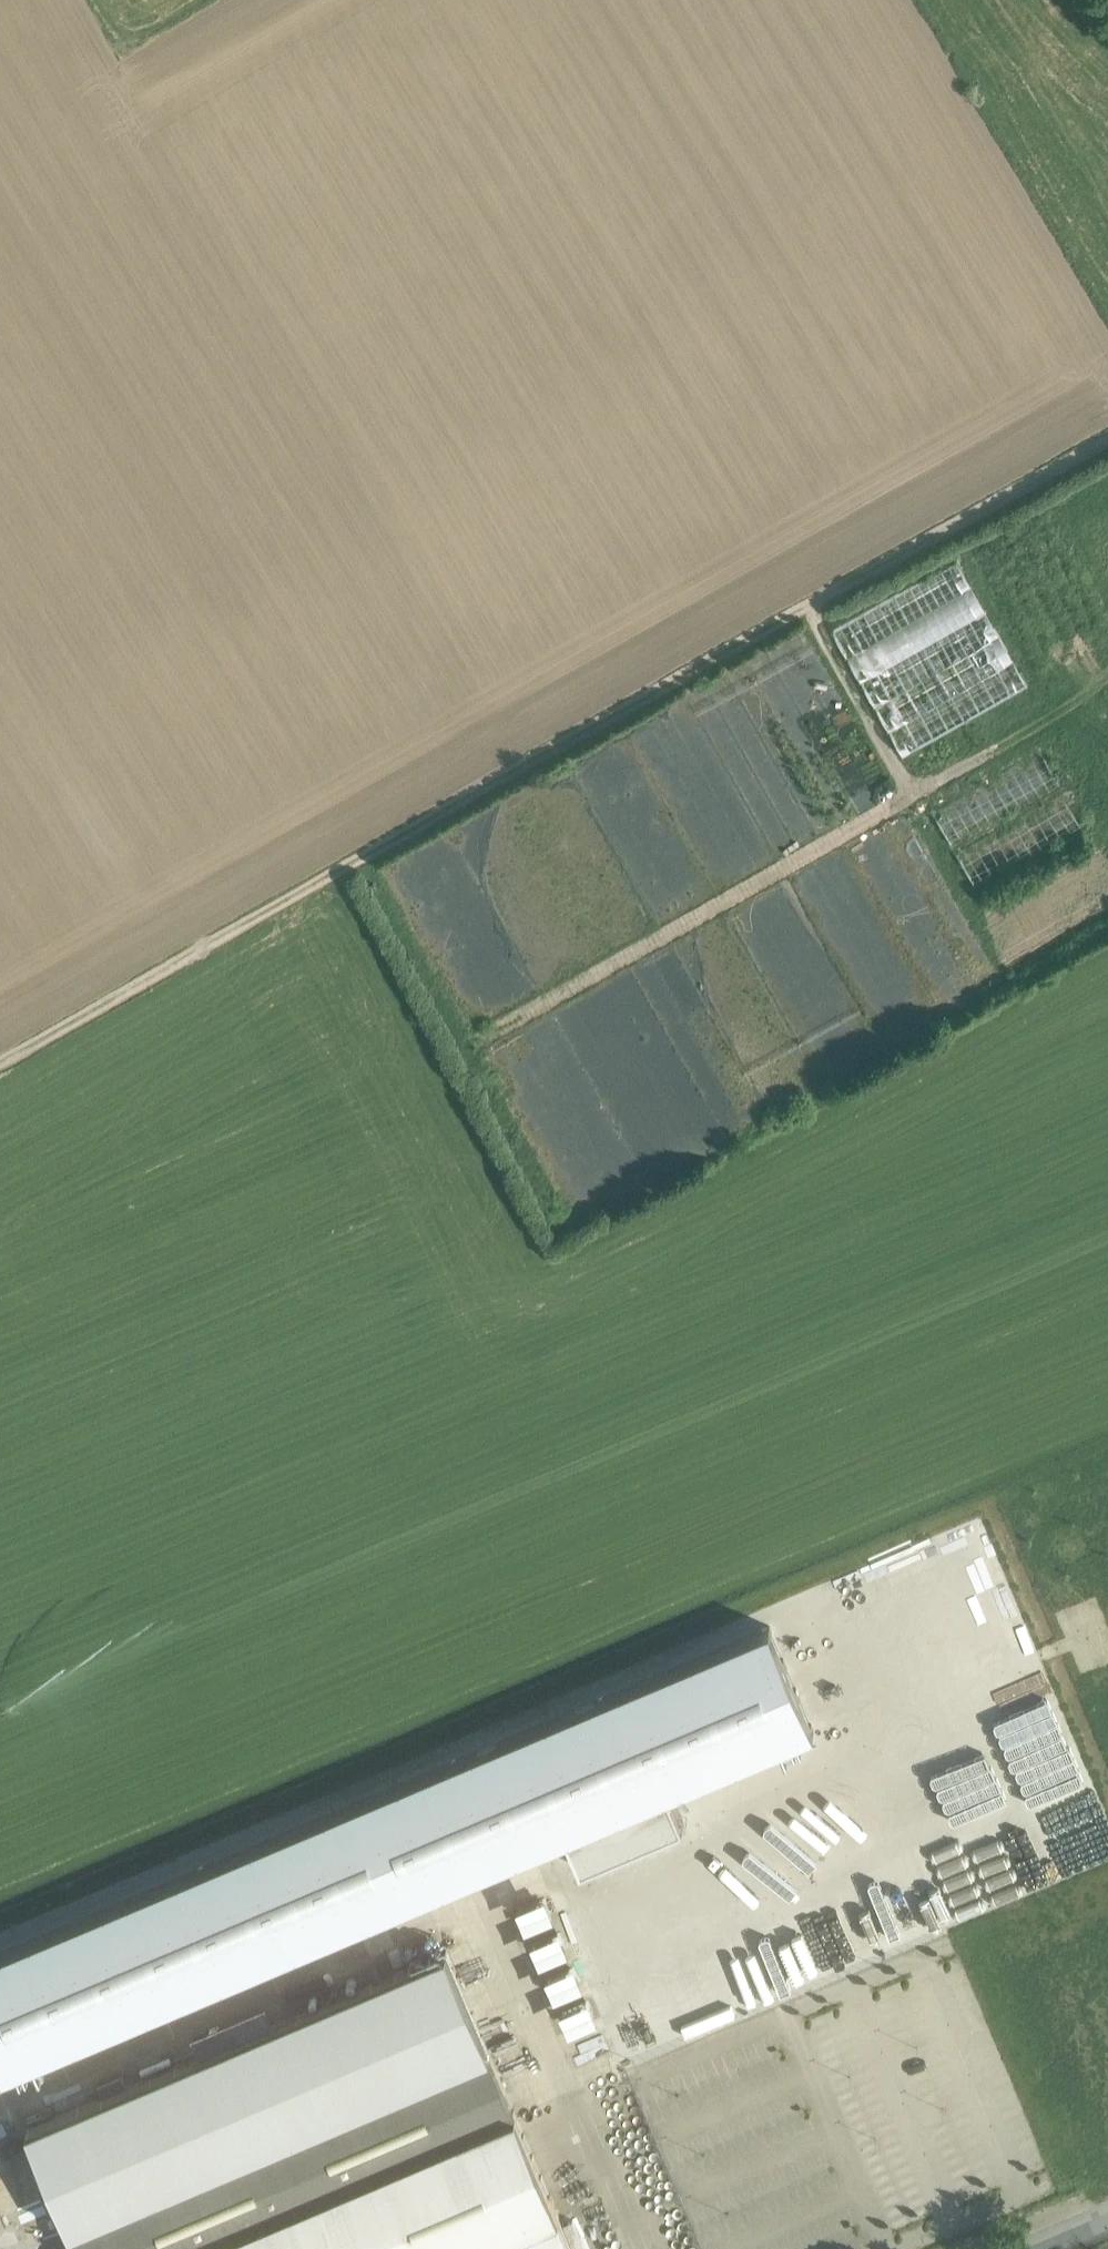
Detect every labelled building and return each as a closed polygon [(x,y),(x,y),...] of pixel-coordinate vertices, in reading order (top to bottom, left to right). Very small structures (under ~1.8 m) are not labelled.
[(964,558),(836,624),(891,730),(906,722),(916,742),(991,703),(978,678),(1016,658),(964,558)] [(28,2128),(79,2248),(197,2248),(516,2114),(447,1950),(28,2128)] [(197,2248),(481,2248),(527,2229),(560,2216),(516,2114),(197,2248)] [(527,2229),(535,2248),(574,2248),(560,2216),(527,2229)]
